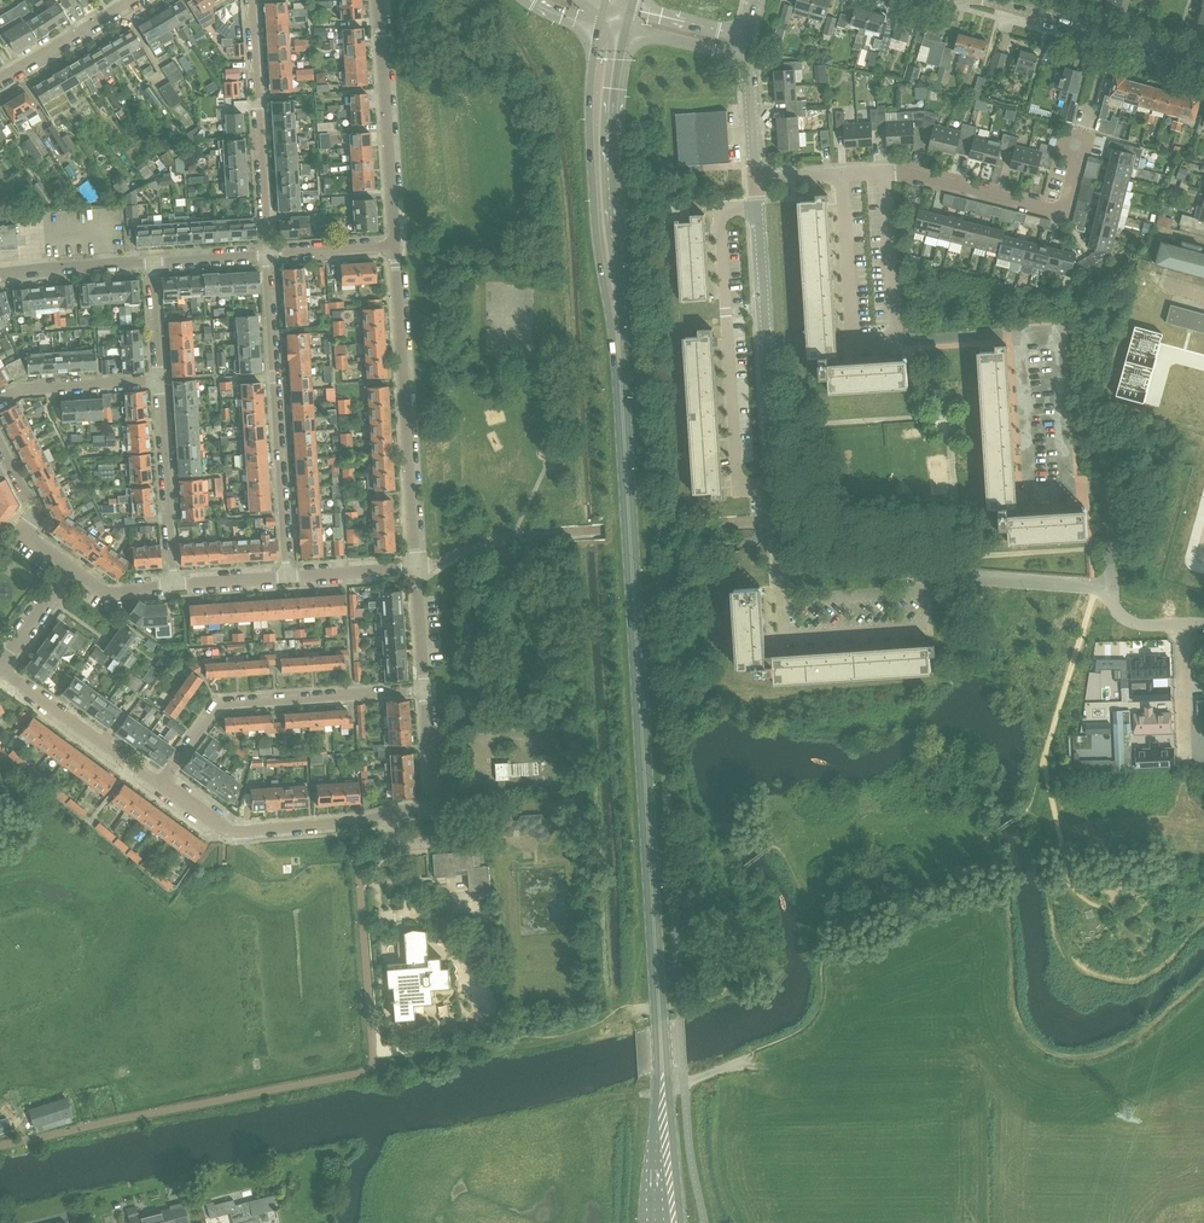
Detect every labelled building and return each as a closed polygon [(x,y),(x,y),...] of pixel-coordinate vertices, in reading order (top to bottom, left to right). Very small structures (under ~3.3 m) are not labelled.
[(66,9),(72,5),(69,0),(60,0),(66,9)] [(179,0),(169,6),(179,23),(188,18),(190,22),(194,19),(191,16),(179,0)] [(214,13),(214,5),(211,0),(192,0),(187,2),(199,22),(214,13)] [(214,5),(214,13),(236,0),(211,0),(214,5)] [(796,8),(794,13),(804,16),(805,10),(811,12),(814,0),(798,0),(796,8)] [(811,12),(815,13),(814,19),(825,22),(831,0),(814,0),(811,12)] [(1126,0),(1108,0),(1105,10),(1125,16),(1129,1),(1126,0)] [(18,4),(14,7),(21,18),(31,11),(25,1),(18,4)] [(58,2),(48,8),(59,25),(69,18),(58,2)] [(285,2),(264,4),(264,6),(263,7),(263,10),(265,11),(265,18),(286,17),(307,15),(307,8),(293,9),(286,9),(285,2)] [(780,21),(781,22),(779,27),(787,30),(788,24),(789,24),(794,6),(785,3),(780,21)] [(360,4),(340,5),(340,20),(361,19),(360,4)] [(169,6),(159,13),(169,29),(179,23),(169,6)] [(1,26),(4,32),(0,35),(6,45),(10,42),(16,51),(35,40),(21,18),(14,7),(5,13),(6,15),(0,18),(0,25),(1,26)] [(48,8),(38,15),(48,32),(59,25),(48,8)] [(850,25),(860,28),(858,33),(857,33),(855,41),(862,43),(866,29),(865,29),(869,12),(854,8),(850,25)] [(869,12),(865,29),(866,29),(880,33),(884,16),(869,12)] [(159,13),(149,19),(164,44),(163,44),(165,46),(172,42),(170,40),(174,38),(168,29),(169,29),(159,13)] [(846,28),(849,15),(841,13),(837,26),(846,28)] [(48,32),(38,15),(27,22),(38,38),(48,32)] [(824,33),(823,39),(830,41),(832,36),(837,18),(828,15),(824,33)] [(897,17),(894,30),(892,38),(908,42),(910,34),(911,34),(914,22),(905,19),(904,17),(901,16),(899,18),(897,17)] [(265,24),(264,26),(265,29),(266,30),(266,32),(287,31),(286,17),(265,18),(265,24)] [(149,19),(137,25),(147,42),(152,50),(163,44),(164,44),(149,19)] [(927,25),(923,38),(924,38),(922,45),(930,47),(926,62),(940,65),(945,46),(946,44),(941,43),(944,30),(935,28),(934,25),(930,24),(928,26),(927,25)] [(188,38),(193,35),(187,25),(182,27),(188,38)] [(882,39),(880,48),(879,53),(887,55),(894,27),(886,25),(882,39)] [(188,38),(182,27),(177,30),(183,41),(188,38)] [(314,36),(326,35),(326,28),(313,29),(314,36)] [(342,29),(343,43),(363,42),(362,28),(342,29)] [(131,29),(121,35),(130,52),(135,60),(146,53),(142,45),(141,46),(131,29)] [(201,30),(194,34),(199,42),(206,38),(201,30)] [(266,34),(265,35),(265,39),(267,40),(267,47),(288,46),(287,31),(266,32),(266,34)] [(954,50),(955,51),(955,52),(960,54),(958,62),(960,62),(958,70),(963,72),(973,38),(966,36),(966,34),(961,32),(960,34),(958,34),(954,50)] [(110,41),(122,62),(124,66),(135,60),(130,52),(121,35),(110,41)] [(873,46),(880,48),(882,39),(875,38),(873,46)] [(973,38),(963,72),(970,74),(972,66),(973,66),(975,58),(981,60),(982,58),(984,58),(988,42),(973,38)] [(110,41),(100,47),(110,64),(117,60),(119,64),(122,62),(110,41)] [(244,56),(243,42),(233,42),(234,56),(244,56)] [(363,42),(343,43),(344,57),(364,56),(363,42)] [(267,54),(266,55),(267,59),(268,60),(268,62),(289,61),(288,46),(267,47),(267,54)] [(945,46),(940,65),(948,67),(951,54),(950,53),(952,48),(945,46)] [(100,47),(90,54),(99,70),(105,78),(115,72),(112,68),(110,64),(100,47)] [(870,58),(877,60),(879,53),(872,51),(870,58)] [(1021,51),(1018,64),(1028,68),(1026,76),(1031,78),(1033,69),(1034,69),(1038,56),(1021,51)] [(997,53),(992,69),(1002,71),(1006,55),(997,53)] [(90,54),(79,60),(89,76),(90,78),(93,83),(99,80),(95,73),(99,70),(90,54)] [(833,57),(826,55),(824,62),(831,64),(833,57)] [(185,56),(178,59),(186,73),(193,69),(185,56)] [(337,72),(365,71),(364,56),(344,57),(345,71),(337,72)] [(79,60),(69,66),(79,82),(84,79),(88,86),(92,93),(97,90),(93,83),(90,78),(89,76),(79,60)] [(183,76),(173,60),(161,67),(171,83),(183,76)] [(268,64),(267,65),(267,69),(269,70),(269,77),(290,75),(289,61),(268,62),(268,64)] [(783,71),(773,72),(774,87),(795,86),(794,71),(802,70),(801,63),(796,62),(783,63),(783,71)] [(69,65),(53,75),(63,91),(68,88),(70,90),(74,88),(73,86),(79,82),(69,66),(69,65)] [(112,68),(115,72),(118,79),(124,76),(117,65),(112,68)] [(146,78),(155,73),(150,65),(141,70),(146,78)] [(825,73),(825,65),(816,65),(817,74),(825,73)] [(907,65),(903,79),(917,83),(920,68),(907,65)] [(224,81),(235,80),(234,68),(223,68),(224,81)] [(1062,88),(1059,99),(1065,100),(1075,103),(1077,93),(1080,84),(1078,84),(1081,72),(1067,68),(1064,78),(1060,77),(1057,87),(1062,88)] [(365,71),(337,72),(338,77),(345,77),(346,86),(366,85),(365,71)] [(53,75),(44,81),(57,103),(62,100),(67,108),(72,105),(71,104),(66,97),(63,91),(53,75)] [(290,75),(269,77),(269,83),(268,85),(268,89),(270,90),(270,91),(291,90),(290,75)] [(920,82),(933,86),(935,79),(922,75),(920,82)] [(1110,96),(1109,97),(1110,97),(1109,102),(1118,104),(1119,100),(1124,101),(1129,81),(1125,79),(1125,77),(1116,75),(1110,96)] [(983,90),(986,78),(978,76),(975,88),(983,90)] [(44,81),(33,87),(42,104),(51,118),(56,114),(52,107),(57,103),(44,81)] [(171,108),(182,101),(169,81),(159,88),(171,108)] [(1129,81),(1124,101),(1138,105),(1144,83),(1138,81),(1135,82),(1129,81)] [(237,82),(225,82),(226,97),(238,96),(237,82)] [(1144,83),(1138,105),(1152,109),(1158,88),(1152,87),(1151,85),(1144,83)] [(795,86),(774,87),(775,103),(786,102),(786,110),(806,109),(806,108),(802,109),(802,107),(807,107),(807,101),(796,101),(795,86)] [(150,87),(144,91),(151,102),(158,97),(150,87)] [(1158,88),(1152,109),(1167,112),(1172,90),(1166,89),(1164,90),(1158,88)] [(1172,90),(1167,112),(1181,116),(1186,96),(1181,95),(1179,92),(1172,90)] [(26,91),(14,98),(27,120),(39,113),(26,91)] [(121,103),(112,91),(107,95),(115,107),(121,103)] [(73,93),(66,97),(71,104),(77,100),(73,93)] [(350,94),(351,109),(368,108),(366,93),(350,94)] [(1186,96),(1181,116),(1195,120),(1201,98),(1192,95),(1191,98),(1186,96)] [(14,121),(16,126),(20,132),(23,132),(26,131),(21,123),(27,120),(14,98),(4,104),(14,121)] [(99,107),(104,104),(101,99),(96,102),(99,107)] [(271,103),(270,104),(270,108),(271,109),(272,115),(286,114),(292,114),(292,108),(292,106),(291,99),(271,101),(271,103)] [(884,106),(877,106),(877,111),(878,131),(886,130),(887,145),(900,145),(898,113),(885,114),(884,106)] [(219,119),(225,119),(226,132),(243,131),(241,113),(227,114),(227,107),(226,107),(218,108),(219,119)] [(343,109),(337,110),(337,116),(351,115),(352,125),(369,124),(368,108),(351,109),(343,110),(343,109)] [(787,118),(776,119),(777,134),(798,133),(797,118),(807,117),(806,109),(786,110),(787,118)] [(680,165),(730,162),(726,110),(676,113),(680,165)] [(856,124),(858,147),(871,146),(870,131),(878,131),(877,111),(869,111),(870,124),(856,124)] [(924,111),(898,113),(900,145),(913,144),(912,127),(923,127),(924,111)] [(924,111),(923,127),(923,130),(932,132),(928,148),(941,151),(947,129),(934,125),(936,117),(924,114),(924,111)] [(836,133),(843,133),(844,148),(858,147),(856,124),(844,125),(843,112),(835,113),(836,133)] [(1143,121),(1149,123),(1151,114),(1145,112),(1143,121)] [(76,113),(70,117),(78,129),(84,125),(76,113)] [(272,122),(272,123),(272,126),(273,127),(273,129),(288,128),(293,128),(293,120),(292,114),(286,114),(272,115),(272,122)] [(1099,131),(1116,136),(1119,123),(1117,122),(1119,117),(1112,116),(1111,121),(1103,118),(1099,131)] [(1171,129),(1177,130),(1179,122),(1173,120),(1171,129)] [(317,131),(333,130),(333,122),(317,123),(317,131)] [(947,129),(941,151),(955,154),(958,139),(965,141),(969,125),(962,123),(959,132),(947,129)] [(63,156),(69,152),(68,150),(69,150),(52,124),(44,129),(61,155),(62,155),(63,156)] [(969,125),(965,141),(972,142),(969,158),(982,161),(988,139),(975,135),(977,127),(969,125)] [(273,131),(272,131),(272,135),(273,136),(274,143),(289,142),(294,142),(294,136),(293,128),(288,128),(273,129),(273,131)] [(822,147),(830,146),(829,130),(821,130),(822,147)] [(349,133),(350,147),(370,146),(369,132),(349,133)] [(76,145),(68,133),(61,137),(69,149),(76,145)] [(798,133),(777,134),(778,150),(799,149),(798,133)] [(988,139),(982,161),(995,164),(999,150),(1006,152),(1010,135),(1003,134),(1001,142),(988,139)] [(1006,152),(1013,153),(1009,168),(1022,171),(1028,148),(1015,145),(1017,137),(1010,135),(1006,152)] [(320,136),(321,149),(330,148),(329,136),(320,136)] [(31,137),(23,142),(34,159),(42,154),(31,137)] [(1050,137),(1048,145),(1055,146),(1057,139),(1050,137)] [(208,150),(208,155),(217,154),(220,154),(244,153),(243,138),(222,140),(223,148),(208,150)] [(274,150),(273,150),(274,154),(275,157),(295,155),(295,151),(295,147),(294,142),(289,142),(274,143),(274,150)] [(1028,148),(1022,171),(1036,174),(1038,164),(1050,167),(1055,146),(1048,145),(1040,143),(1038,151),(1028,148)] [(1113,149),(1110,161),(1132,167),(1133,166),(1138,167),(1143,148),(1125,144),(1123,151),(1113,149)] [(1184,147),(1175,144),(1173,152),(1182,155),(1184,147)] [(145,180),(154,173),(135,145),(131,147),(142,163),(136,167),(145,180)] [(370,146),(350,147),(351,162),(371,160),(370,146)] [(180,154),(175,147),(170,150),(175,157),(180,154)] [(166,166),(175,160),(168,150),(159,156),(166,166)] [(244,153),(220,154),(220,161),(224,161),(224,168),(245,167),(244,153)] [(182,154),(175,159),(176,173),(183,173),(182,154)] [(275,159),(274,159),(274,163),(275,163),(276,170),(296,169),(296,164),(295,155),(275,157),(275,159)] [(371,160),(351,162),(352,176),(372,174),(371,160)] [(1110,161),(1107,173),(1129,179),(1132,167),(1110,161)] [(211,162),(201,163),(202,174),(212,172),(211,162)] [(163,163),(158,166),(156,168),(158,172),(166,167),(163,163)] [(320,172),(328,172),(328,163),(319,164),(320,172)] [(1168,165),(1166,172),(1173,175),(1175,167),(1168,165)] [(224,168),(225,181),(225,182),(246,181),(245,167),(224,168)] [(1183,180),(1187,170),(1181,167),(1177,177),(1183,180)] [(276,177),(275,178),(276,182),(277,185),(297,183),(296,175),(296,169),(276,170),(276,177)] [(1107,173),(1104,185),(1126,191),(1129,179),(1107,173)] [(372,174),(352,176),(353,190),(373,189),(372,174)] [(161,186),(172,184),(171,176),(159,177),(161,186)] [(333,178),(324,178),(324,188),(334,187),(333,178)] [(88,179),(76,187),(87,204),(99,196),(88,179)] [(54,201),(39,180),(32,185),(47,206),(54,201)] [(225,182),(225,181),(222,181),(222,188),(226,188),(226,196),(247,195),(246,181),(225,182)] [(663,195),(672,195),(671,181),(662,182),(663,195)] [(1191,187),(1188,185),(1180,181),(1178,188),(1197,194),(1198,189),(1191,187)] [(71,183),(65,187),(74,200),(80,196),(71,183)] [(277,186),(276,187),(276,191),(277,191),(277,198),(298,197),(297,183),(277,185),(277,186)] [(1104,185),(1101,197),(1123,203),(1126,191),(1104,185)] [(127,203),(130,203),(134,202),(133,190),(130,192),(126,194),(127,203)] [(815,201),(799,202),(810,359),(818,358),(819,379),(828,378),(829,391),(907,386),(906,362),(835,367),(823,202),(827,201),(826,194),(815,195),(815,201)] [(33,207),(46,208),(40,199),(37,201),(33,195),(22,202),(33,207)] [(278,202),(277,204),(277,208),(278,208),(278,211),(299,209),(298,203),(298,202),(298,197),(277,198),(278,202)] [(1101,197),(1098,209),(1120,215),(1123,203),(1101,197)] [(353,199),(354,215),(375,214),(374,198),(353,199)] [(138,204),(131,205),(125,205),(126,218),(131,217),(139,217),(138,204)] [(689,215),(688,204),(662,206),(663,224),(677,223),(677,226),(683,302),(706,301),(700,223),(704,223),(703,214),(691,215),(689,215)] [(1162,205),(1160,212),(1166,214),(1168,207),(1162,205)] [(1192,227),(1203,231),(1203,206),(1200,220),(1182,214),(1179,224),(1192,227)] [(228,219),(227,219),(229,240),(242,239),(241,218),(235,218),(234,208),(227,209),(228,219)] [(912,209),(910,218),(906,233),(913,234),(912,239),(925,242),(926,235),(931,213),(919,210),(919,211),(912,209)] [(1098,209),(1094,221),(1117,227),(1120,215),(1098,209)] [(322,212),(314,213),(315,221),(322,220),(322,212)] [(926,235),(938,238),(943,216),(931,213),(926,235)] [(148,218),(147,218),(149,245),(162,244),(161,223),(154,224),(153,214),(147,215),(148,218)] [(241,218),(242,239),(256,238),(254,217),(248,218),(248,214),(240,214),(241,218)] [(375,214),(354,215),(355,231),(376,229),(375,214)] [(16,247),(16,244),(14,228),(14,215),(0,216),(0,248),(16,247)] [(1171,228),(1172,222),(1173,219),(1159,215),(1158,218),(1156,224),(1171,228)] [(208,216),(201,217),(202,241),(216,240),(214,220),(208,220),(208,216)] [(290,217),(290,220),(279,221),(280,237),(298,236),(297,228),(309,228),(308,216),(290,217)] [(331,224),(335,223),(335,216),(323,217),(324,233),(331,233),(331,224)] [(943,216),(938,238),(950,241),(955,219),(943,216)] [(195,221),(188,222),(189,242),(202,241),(201,217),(195,217),(195,221)] [(142,218),(142,224),(134,225),(135,246),(149,245),(147,218),(142,218)] [(181,218),(174,219),(175,243),(189,242),(188,222),(181,222),(181,218)] [(169,223),(161,223),(162,244),(175,243),(174,219),(169,219),(169,223)] [(227,219),(214,220),(216,240),(229,240),(227,219)] [(955,219),(950,241),(962,244),(968,222),(955,219)] [(1094,221),(1091,233),(1114,239),(1117,227),(1094,221)] [(968,222),(962,244),(974,247),(980,225),(968,222)] [(1152,223),(1144,222),(1142,232),(1149,233),(1152,223)] [(980,225),(974,247),(987,250),(992,228),(980,225)] [(992,228),(987,250),(998,253),(996,257),(997,258),(1004,230),(992,228)] [(1004,230),(997,258),(1009,261),(1015,238),(1003,235),(1004,231),(1004,230)] [(1094,251),(1086,256),(1093,268),(1096,272),(1103,268),(1100,264),(1109,259),(1110,251),(1114,239),(1091,233),(1088,245),(1095,247),(1094,251)] [(1015,238),(1009,261),(1021,264),(1027,241),(1015,238)] [(1027,241),(1021,264),(1020,269),(1024,272),(1028,274),(1033,273),(1034,267),(1033,267),(1039,244),(1027,241)] [(1201,253),(1203,247),(1183,241),(1181,248),(1162,243),(1157,263),(1182,269),(1181,270),(1189,272),(1189,271),(1203,275),(1203,254),(1201,253)] [(1033,267),(1034,267),(1045,269),(1051,247),(1039,244),(1033,267)] [(1051,247),(1045,269),(1058,273),(1063,250),(1051,247)] [(1063,250),(1058,273),(1070,276),(1072,267),(1076,267),(1082,264),(1087,272),(1093,268),(1086,256),(1078,261),(1074,260),(1076,253),(1063,250)] [(919,264),(920,264),(921,257),(912,255),(911,255),(910,258),(909,261),(909,262),(919,264)] [(374,263),(356,264),(358,282),(375,281),(374,263)] [(358,282),(356,264),(338,265),(340,284),(358,282)] [(317,279),(317,281),(324,280),(324,266),(314,266),(315,276),(316,279),(317,279)] [(282,269),(283,283),(307,282),(307,275),(303,276),(303,268),(282,269)] [(258,272),(244,273),(245,292),(259,291),(258,272)] [(202,274),(202,276),(203,295),(218,294),(216,273),(202,274)] [(217,273),(216,273),(218,294),(231,293),(230,274),(217,274),(217,273)] [(244,273),(230,274),(231,293),(245,292),(244,273)] [(202,276),(189,277),(191,308),(197,308),(196,297),(204,296),(203,295),(202,276)] [(189,277),(175,278),(176,298),(185,298),(185,300),(190,300),(191,308),(189,277)] [(176,298),(175,278),(161,279),(162,299),(176,298)] [(130,280),(122,281),(124,302),(124,306),(125,314),(131,314),(130,306),(139,305),(137,280),(136,280),(134,279),(131,279),(130,280)] [(109,282),(108,282),(110,303),(124,302),(122,281),(115,281),(113,280),(111,280),(109,282)] [(108,282),(93,283),(95,304),(110,303),(108,282)] [(307,282),(283,283),(284,297),(305,296),(304,288),(308,288),(307,282)] [(93,283),(80,284),(81,305),(95,304),(93,283)] [(71,284),(57,286),(59,306),(63,306),(63,309),(73,308),(71,284)] [(57,286),(43,287),(44,307),(53,307),(55,326),(60,326),(59,311),(59,306),(57,286)] [(43,287),(28,288),(30,308),(44,307),(43,287)] [(28,288),(13,289),(15,312),(24,312),(24,309),(30,308),(28,288)] [(1083,291),(1076,289),(1073,302),(1080,303),(1083,291)] [(0,292),(0,328),(5,326),(1,313),(10,311),(3,291),(0,292)] [(305,296),(284,297),(285,311),(309,310),(309,303),(305,304),(305,296)] [(1203,333),(1203,314),(1171,305),(1166,322),(1203,333)] [(362,309),(363,326),(382,325),(380,307),(362,309)] [(178,319),(177,310),(164,311),(164,319),(178,319)] [(185,310),(177,310),(178,319),(185,318),(185,310)] [(309,310),(285,311),(286,325),(306,324),(306,316),(310,316),(309,310)] [(96,324),(111,323),(111,315),(96,316),(96,324)] [(79,325),(92,324),(92,316),(79,317),(79,325)] [(233,325),(234,332),(257,330),(256,316),(236,317),(236,325),(233,325)] [(169,321),(170,336),(190,334),(189,319),(169,321)] [(332,321),(333,329),(345,328),(345,320),(332,321)] [(31,323),(21,324),(22,332),(31,331),(31,323)] [(40,323),(31,323),(31,331),(41,330),(40,323)] [(97,325),(97,330),(97,334),(113,333),(113,329),(113,325),(97,325)] [(382,325),(363,326),(364,343),(383,342),(382,325)] [(120,330),(121,345),(141,343),(140,329),(120,330)] [(685,338),(685,344),(696,495),(710,494),(711,500),(723,499),(722,492),(719,492),(708,337),(712,337),(712,329),(697,330),(698,337),(685,338)] [(257,330),(234,332),(234,337),(237,336),(238,345),(258,344),(257,330)] [(287,349),(309,348),(308,333),(288,335),(289,348),(287,349)] [(190,334),(170,336),(171,349),(191,347),(190,334)] [(3,346),(5,351),(12,347),(10,342),(3,346)] [(383,342),(364,343),(366,360),(384,359),(383,342)] [(141,343),(121,345),(122,359),(142,357),(141,343)] [(236,358),(234,360),(259,358),(258,344),(238,345),(238,353),(235,353),(236,358)] [(980,352),(980,355),(990,509),(998,508),(999,529),(1007,528),(1008,540),(1087,535),(1085,512),(1014,517),(1003,352),(1006,351),(1006,344),(994,345),(995,351),(980,352)] [(99,356),(107,355),(106,345),(98,345),(99,356)] [(12,347),(5,351),(8,356),(15,352),(12,347)] [(61,351),(53,351),(55,372),(68,371),(67,350),(66,347),(61,347),(61,351)] [(191,347),(171,349),(172,363),(192,361),(191,347)] [(46,348),(39,348),(41,373),(55,372),(53,351),(46,352),(46,348)] [(309,348),(287,349),(288,358),(289,358),(290,363),(310,362),(309,348)] [(94,349),(80,350),(82,370),(95,370),(94,349)] [(80,350),(67,350),(68,371),(82,370),(80,350)] [(27,374),(41,373),(40,352),(39,352),(26,353),(27,371),(27,372),(27,374)] [(335,355),(335,363),(347,362),(347,354),(335,355)] [(142,357),(122,359),(123,373),(143,371),(142,357)] [(13,379),(27,372),(27,371),(20,358),(6,366),(12,378),(13,379)] [(259,358),(234,360),(233,360),(233,371),(236,373),(239,373),(239,374),(260,372),(259,358)] [(109,364),(114,364),(114,359),(101,360),(102,374),(109,373),(109,364)] [(384,359),(366,360),(367,377),(386,376),(384,359)] [(192,361),(172,363),(173,376),(193,375),(192,361)] [(310,362),(290,363),(290,377),(311,375),(310,362)] [(311,375),(290,377),(291,390),(312,389),(311,375)] [(174,391),(174,398),(199,396),(198,390),(195,390),(194,381),(173,382),(173,384),(172,385),(172,390),(174,391)] [(219,382),(219,390),(231,389),(231,381),(219,382)] [(260,383),(240,384),(237,384),(238,390),(241,390),(241,398),(263,397),(263,387),(261,388),(260,383)] [(367,387),(369,406),(387,404),(386,385),(367,387)] [(290,396),(290,405),(313,403),(312,389),(291,390),(292,396),(290,396)] [(326,389),(327,402),(335,402),(334,389),(326,389)] [(120,401),(121,407),(145,405),(144,391),(124,392),(125,401),(120,401)] [(110,394),(102,394),(103,407),(111,407),(110,394)] [(199,396),(174,398),(176,413),(196,412),(195,403),(199,403),(199,396)] [(239,406),(239,413),(263,411),(262,405),(264,403),(263,397),(241,398),(242,406),(239,406)] [(88,399),(74,400),(75,420),(89,419),(88,399)] [(101,399),(88,399),(89,419),(102,419),(101,399)] [(337,400),(338,408),(351,407),(350,399),(337,400)] [(61,407),(56,407),(54,407),(55,421),(61,420),(62,421),(75,420),(74,400),(60,401),(61,407)] [(33,404),(35,409),(42,406),(39,401),(33,404)] [(2,421),(4,425),(23,416),(17,403),(4,409),(3,408),(0,410),(0,420),(1,421),(2,421)] [(293,412),(293,418),(314,417),(313,403),(290,405),(291,412),(293,412)] [(387,404),(369,406),(370,423),(389,421),(387,404)] [(145,405),(121,407),(121,413),(125,413),(126,421),(146,419),(145,405)] [(42,406),(35,409),(38,414),(44,410),(42,406)] [(102,409),(103,422),(111,422),(110,408),(102,409)] [(263,411),(239,413),(239,418),(243,418),(243,427),(264,425),(263,411)] [(196,412),(176,413),(177,429),(201,428),(200,421),(196,421),(196,412)] [(23,416),(4,425),(11,437),(29,427),(23,416)] [(314,417),(293,418),(294,432),(315,431),(314,417)] [(389,421),(370,423),(371,439),(390,438),(389,421)] [(123,433),(123,438),(148,436),(147,422),(126,424),(127,432),(123,433)] [(45,427),(48,433),(54,429),(52,424),(45,427)] [(241,434),(241,441),(265,439),(264,425),(243,427),(244,434),(241,434)] [(29,427),(11,437),(17,449),(35,439),(29,427)] [(201,428),(177,429),(178,444),(198,443),(197,434),(201,434),(201,428)] [(54,429),(48,433),(50,438),(57,434),(54,429)] [(315,431),(294,432),(295,446),(316,444),(315,431)] [(340,434),(340,442),(353,441),(352,433),(340,434)] [(94,443),(105,442),(105,435),(92,435),(93,443),(94,443)] [(148,436),(123,438),(123,444),(128,444),(128,452),(149,451),(148,436)] [(390,438),(371,439),(373,456),(391,455),(390,438)] [(42,451),(35,439),(17,449),(23,461),(42,451)] [(240,454),(240,455),(266,453),(265,439),(241,441),(241,446),(245,446),(245,454),(240,454)] [(198,443),(178,444),(179,459),(203,458),(202,451),(199,451),(198,443)] [(316,444),(295,446),(296,460),(317,459),(316,444)] [(48,463),(42,451),(23,461),(29,473),(48,463)] [(67,453),(60,456),(64,464),(71,461),(67,453)] [(129,463),(125,463),(120,463),(121,469),(126,469),(126,470),(150,468),(149,453),(129,455),(129,463)] [(266,453),(240,455),(241,468),(243,468),(243,469),(267,467),(266,453)] [(366,473),(366,474),(392,472),(391,455),(373,456),(374,472),(366,473)] [(332,457),(332,458),(327,458),(327,464),(331,464),(331,471),(337,471),(337,464),(336,457),(332,457)] [(203,458),(179,459),(179,466),(177,468),(177,472),(180,473),(180,475),(200,474),(199,465),(203,464),(203,458)] [(317,459),(296,460),(297,474),(318,472),(317,459)] [(48,463),(29,473),(35,485),(54,475),(48,463)] [(267,467),(243,469),(243,474),(247,473),(247,483),(268,482),(267,467)] [(342,467),(342,476),(355,475),(354,467),(342,467)] [(150,468),(126,470),(126,475),(130,475),(131,483),(151,482),(150,468)] [(70,475),(73,480),(79,477),(76,472),(70,475)] [(318,472),(297,474),(298,488),(319,487),(318,472)] [(392,472),(366,474),(367,488),(375,488),(375,490),(394,488),(392,472)] [(54,475),(35,485),(42,497),(60,487),(54,475)] [(79,477),(73,480),(75,485),(82,482),(79,477)] [(214,478),(215,487),(215,492),(223,491),(222,486),(222,477),(214,478)] [(0,481),(0,497),(12,491),(5,478),(0,481)] [(180,481),(181,494),(201,493),(200,479),(180,481)] [(244,490),(245,497),(269,495),(268,482),(247,483),(248,490),(244,490)] [(60,487),(42,497),(48,508),(66,498),(60,487)] [(123,503),(131,503),(131,502),(152,501),(152,494),(153,492),(152,490),(151,488),(151,487),(146,487),(131,488),(126,489),(126,493),(125,495),(118,495),(118,503),(123,503)] [(319,487),(298,488),(299,501),(320,500),(319,487)] [(10,515),(18,504),(12,491),(0,497),(0,508),(10,515)] [(201,493),(181,494),(182,507),(202,506),(201,493)] [(269,495),(245,497),(245,502),(249,502),(249,511),(269,510),(269,508),(271,507),(270,502),(269,502),(269,495)] [(66,498),(48,508),(54,520),(63,515),(64,515),(73,510),(66,498)] [(371,500),(372,517),(391,516),(389,498),(371,500)] [(320,500),(299,501),(300,515),(321,514),(320,500)] [(123,517),(123,520),(135,519),(135,517),(153,515),(152,501),(131,502),(131,503),(132,517),(123,517)] [(108,503),(100,504),(101,512),(110,512),(109,503),(108,503)] [(202,506),(182,507),(183,521),(203,520),(202,506)] [(2,527),(10,515),(0,508),(0,526),(2,527)] [(91,517),(94,523),(95,522),(100,520),(97,514),(91,517)] [(321,514),(300,515),(301,529),(322,528),(321,514)] [(63,515),(54,520),(56,524),(50,532),(62,541),(75,523),(64,515),(63,515)] [(266,525),(275,525),(275,516),(266,517),(266,525)] [(391,516),(372,517),(373,535),(392,533),(391,516)] [(232,526),(232,519),(228,520),(227,518),(218,518),(219,525),(227,524),(227,527),(232,526)] [(192,530),(192,522),(178,523),(178,531),(192,530)] [(75,523),(62,541),(73,549),(86,531),(75,523)] [(158,526),(145,527),(146,533),(151,533),(151,539),(158,539),(158,526)] [(111,533),(115,536),(119,530),(115,527),(111,533)] [(334,540),(342,539),(342,527),(334,527),(334,540)] [(322,528),(301,529),(301,533),(300,533),(300,543),(302,543),(323,542),(322,528)] [(346,529),(346,537),(359,536),(358,528),(346,529)] [(119,530),(115,536),(120,540),(124,534),(119,530)] [(86,531),(73,549),(83,556),(96,539),(86,531)] [(392,533),(373,535),(375,552),(393,551),(392,533)] [(261,536),(261,539),(263,559),(278,558),(276,538),(268,539),(268,535),(261,536)] [(96,539),(83,556),(94,564),(107,547),(96,539)] [(261,539),(247,540),(249,560),(263,559),(261,539)] [(334,540),(335,555),(344,555),(343,539),(342,539),(334,540)] [(247,540),(233,541),(235,561),(249,560),(247,540)] [(233,541),(220,542),(221,562),(235,561),(233,541)] [(220,542),(206,543),(208,563),(221,562),(220,542)] [(323,542),(302,543),(303,557),(323,556),(323,542)] [(206,543),(193,544),(194,564),(208,563),(206,543)] [(193,544),(180,545),(181,565),(194,564),(193,544)] [(161,546),(147,547),(148,568),(162,567),(161,546)] [(100,569),(105,572),(118,555),(107,547),(94,564),(96,565),(96,567),(99,569),(100,569)] [(132,548),(133,562),(134,562),(134,569),(148,568),(147,547),(132,548)] [(740,551),(730,552),(731,568),(741,567),(740,551)] [(118,555),(105,572),(116,580),(123,570),(134,569),(134,562),(133,562),(129,562),(118,555)] [(733,590),(734,594),(739,668),(751,667),(751,675),(772,674),(773,682),(930,671),(929,656),(935,656),(934,644),(927,645),(927,648),(762,659),(757,588),(733,590)] [(380,592),(381,607),(401,605),(400,591),(380,592)] [(349,594),(350,609),(357,608),(356,594),(349,594)] [(344,595),(330,596),(331,614),(346,613),(344,595)] [(330,596),(314,597),(315,615),(331,614),(330,596)] [(314,597),(298,598),(299,616),(315,615),(314,597)] [(298,598),(283,599),(284,617),(299,616),(298,598)] [(283,599),(267,600),(268,618),(284,617),(283,599)] [(267,600),(251,601),(252,619),(268,618),(267,600)] [(251,601),(236,602),(237,620),(252,619),(251,601)] [(128,617),(136,623),(140,626),(154,625),(155,639),(171,638),(170,622),(166,622),(165,605),(146,606),(139,602),(128,617)] [(236,602),(220,603),(221,622),(237,620),(236,602)] [(220,603),(204,604),(205,623),(221,622),(220,603)] [(205,623),(204,604),(189,605),(190,624),(205,623)] [(401,605),(381,607),(382,621),(402,620),(401,605)] [(72,627),(61,619),(50,634),(70,648),(76,653),(80,648),(78,646),(81,644),(80,643),(84,636),(72,627)] [(402,620),(382,621),(383,635),(403,634),(402,620)] [(439,631),(448,628),(445,621),(436,624),(439,631)] [(122,625),(113,637),(126,647),(136,634),(122,625)] [(50,634),(42,645),(59,657),(63,651),(66,653),(70,648),(50,634)] [(403,634),(383,635),(384,650),(404,648),(403,634)] [(103,650),(114,658),(120,662),(120,661),(124,664),(133,652),(126,647),(113,637),(103,650)] [(153,650),(156,644),(148,639),(144,644),(153,650)] [(42,645),(34,657),(54,671),(58,666),(54,663),(59,657),(42,645)] [(101,663),(107,655),(95,647),(90,655),(101,663)] [(404,648),(384,650),(385,664),(405,663),(404,648)] [(336,655),(328,656),(327,656),(328,669),(345,668),(344,659),(348,659),(347,650),(335,651),(336,655)] [(328,651),(311,652),(312,670),(328,669),(327,656),(328,656),(328,651)] [(304,657),(296,658),(297,671),(312,670),(311,652),(304,653),(304,657)] [(260,660),(252,660),(253,674),(269,673),(268,664),(275,663),(275,654),(260,655),(260,660)] [(287,654),(275,654),(275,663),(280,663),(280,659),(287,658),(287,654)] [(1171,654),(1132,656),(1133,681),(1173,679),(1171,654)] [(243,656),(236,657),(237,675),(253,674),(252,660),(244,661),(243,656)] [(54,671),(34,657),(25,668),(42,680),(47,673),(50,676),(54,671)] [(160,668),(165,661),(160,657),(155,665),(160,668)] [(229,661),(221,662),(222,676),(237,675),(236,657),(229,657),(229,661)] [(120,662),(114,658),(107,668),(103,674),(108,678),(113,671),(120,662)] [(203,658),(196,663),(200,670),(205,667),(206,677),(222,676),(221,662),(212,662),(212,658),(203,658)] [(280,659),(280,663),(281,672),(297,671),(296,658),(287,658),(280,659)] [(1121,669),(1127,669),(1127,659),(1096,659),(1095,672),(1100,672),(1100,669),(1121,669)] [(124,664),(120,661),(120,662),(113,671),(120,676),(127,666),(124,664)] [(179,681),(182,684),(183,682),(194,691),(203,679),(196,673),(200,670),(196,663),(188,668),(179,681)] [(405,663),(385,664),(386,679),(406,678),(405,663)] [(147,674),(155,678),(157,675),(158,675),(160,671),(153,665),(147,674)] [(361,667),(354,668),(355,681),(362,681),(361,667)] [(130,672),(122,682),(135,691),(142,681),(130,672)] [(62,676),(62,677),(69,683),(73,678),(66,673),(63,677),(62,676)] [(155,678),(152,681),(157,685),(162,678),(158,675),(157,675),(155,678)] [(69,683),(62,693),(74,701),(88,682),(89,681),(84,677),(81,681),(74,676),(73,678),(69,683)] [(69,683),(62,677),(54,687),(62,693),(69,683)] [(152,681),(149,685),(147,689),(152,692),(157,685),(152,681)] [(88,682),(74,701),(85,710),(97,693),(91,688),(93,686),(88,682)] [(173,689),(170,693),(184,704),(194,691),(183,682),(182,684),(177,691),(173,689)] [(1133,686),(1133,701),(1171,699),(1170,684),(1133,686)] [(97,693),(85,710),(97,718),(112,697),(111,697),(110,698),(106,695),(104,698),(97,693)] [(168,703),(163,710),(174,718),(184,704),(170,693),(164,700),(168,703)] [(112,697),(97,718),(108,726),(120,709),(114,705),(116,701),(112,697)] [(386,702),(387,716),(408,715),(407,700),(386,702)] [(144,718),(152,707),(147,704),(143,709),(148,712),(144,718)] [(152,707),(144,718),(148,722),(156,710),(152,707)] [(12,721),(18,725),(28,711),(22,708),(12,721)] [(1170,708),(1133,709),(1134,731),(1171,730),(1170,708)] [(347,709),(330,710),(331,724),(339,724),(340,728),(352,727),(352,718),(347,718),(347,709)] [(330,710),(315,711),(316,730),(324,729),(323,725),(331,724),(330,710)] [(315,711),(299,712),(300,726),(308,726),(309,730),(316,730),(315,711)] [(284,722),(278,723),(279,732),(292,731),(292,727),(300,726),(299,712),(283,713),(284,722)] [(271,714),(256,715),(257,729),(265,729),(265,733),(279,732),(278,723),(272,723),(271,714)] [(116,732),(127,740),(140,724),(139,723),(128,715),(116,732)] [(256,715),(239,716),(241,735),(248,734),(248,736),(257,735),(256,729),(257,729),(256,715)] [(408,715),(387,716),(388,730),(409,729),(408,715)] [(224,717),(225,731),(227,731),(227,736),(241,735),(239,716),(224,717)] [(356,725),(356,732),(365,732),(365,726),(364,717),(357,718),(358,725),(356,725)] [(21,733),(35,743),(46,728),(32,718),(21,733)] [(171,718),(166,725),(170,728),(176,721),(171,718)] [(140,724),(127,740),(139,749),(151,732),(144,727),(147,724),(141,720),(139,723),(140,724)] [(176,721),(170,728),(150,757),(161,765),(173,748),(167,744),(176,732),(182,737),(187,729),(176,721)] [(1111,734),(1110,722),(1085,723),(1086,734),(1111,734)] [(46,728),(35,743),(49,753),(59,738),(46,728)] [(151,732),(139,749),(150,757),(170,728),(164,737),(160,733),(157,736),(151,732)] [(373,751),(378,750),(391,749),(391,745),(410,743),(409,729),(388,730),(388,734),(384,735),(384,744),(372,745),(373,751)] [(59,738),(49,753),(62,763),(73,748),(59,738)] [(182,769),(194,777),(206,760),(207,760),(218,743),(212,739),(205,749),(205,750),(201,756),(194,752),(182,769)] [(1149,747),(1136,747),(1136,768),(1178,767),(1177,746),(1163,746),(1163,741),(1149,741),(1149,747)] [(242,757),(241,750),(235,745),(231,750),(242,757)] [(271,747),(259,747),(259,749),(259,755),(265,755),(271,754),(271,747)] [(73,748),(62,763),(76,773),(87,759),(73,748)] [(391,749),(378,750),(378,757),(390,756),(390,762),(385,763),(385,769),(391,769),(411,767),(410,753),(392,755),(391,749)] [(9,754),(20,763),(23,759),(13,750),(9,754)] [(1079,753),(1074,753),(1075,771),(1115,771),(1115,770),(1115,760),(1110,760),(1079,760),(1079,753)] [(232,761),(237,764),(241,759),(236,756),(232,761)] [(549,770),(554,768),(550,756),(544,759),(549,770)] [(300,757),(290,758),(290,765),(307,764),(307,757),(300,757)] [(263,766),(262,758),(259,758),(253,758),(252,758),(252,759),(250,767),(263,766)] [(282,766),(290,765),(290,758),(281,759),(276,759),(277,766),(282,766)] [(23,759),(20,763),(25,768),(29,764),(23,759)] [(87,759),(76,773),(90,784),(101,769),(87,759)] [(241,759),(237,764),(242,768),(245,762),(241,759)] [(206,760),(194,777),(205,785),(217,768),(207,760),(206,760)] [(499,790),(506,790),(505,779),(510,779),(509,762),(496,763),(497,779),(498,779),(499,790)] [(27,770),(33,774),(36,770),(31,765),(27,770)] [(388,778),(388,784),(413,782),(411,767),(391,769),(391,778),(388,778)] [(217,768),(205,785),(217,793),(231,773),(226,769),(224,773),(217,768)] [(101,769),(90,784),(104,794),(115,779),(101,769)] [(36,770),(33,774),(38,779),(42,775),(36,770)] [(537,784),(537,770),(520,771),(520,785),(537,784)] [(231,773),(217,793),(228,801),(240,784),(234,780),(236,776),(231,773)] [(40,781),(46,786),(50,781),(44,776),(40,781)] [(271,785),(265,786),(266,809),(279,808),(278,781),(277,781),(277,779),(271,780),(271,785)] [(50,781),(46,786),(51,790),(55,786),(50,781)] [(284,781),(278,781),(279,808),(293,807),(292,784),(285,785),(284,781)] [(359,782),(345,783),(346,803),(360,802),(359,782)] [(413,782),(388,784),(388,788),(392,788),(393,798),(414,796),(413,782)] [(306,783),(292,784),(293,807),(308,806),(306,783)] [(345,783),(331,784),(332,804),(346,803),(345,783)] [(332,804),(331,784),(317,784),(318,805),(332,804)] [(377,784),(361,785),(363,805),(370,805),(369,799),(369,791),(377,790),(377,784)] [(112,799),(126,810),(137,795),(123,785),(112,799)] [(250,787),(251,808),(251,810),(266,809),(265,786),(250,787)] [(53,792),(59,797),(63,792),(57,787),(53,792)] [(63,792),(59,797),(64,801),(68,797),(63,792)] [(137,795),(126,810),(140,820),(150,805),(137,795)] [(66,803),(72,808),(76,803),(70,798),(66,803)] [(76,803),(72,808),(83,817),(87,812),(76,803)] [(150,805),(140,820),(153,830),(164,815),(150,805)] [(522,805),(512,805),(512,813),(522,812),(522,805)] [(551,836),(554,830),(550,826),(553,822),(550,818),(545,818),(542,813),(522,814),(519,820),(514,820),(512,815),(506,816),(504,820),(507,825),(504,830),(507,835),(513,834),(516,830),(520,829),(523,834),(529,833),(536,837),(539,841),(544,841),(547,836),(551,836)] [(164,815),(153,830),(167,840),(178,825),(164,815)] [(103,817),(99,823),(95,827),(106,836),(109,832),(106,829),(111,824),(103,817)] [(178,825),(167,840),(181,850),(192,835),(178,825)] [(109,832),(106,836),(111,841),(115,837),(109,832)] [(192,835),(181,850),(195,860),(206,845),(192,835)] [(114,843),(119,848),(123,843),(117,838),(114,843)] [(123,843),(119,848),(125,852),(128,848),(123,843)] [(434,854),(436,877),(456,875),(456,874),(469,873),(471,890),(491,888),(489,865),(487,865),(487,864),(484,864),(483,843),(453,846),(454,852),(434,854)] [(126,854),(132,859),(136,854),(130,849),(126,854)] [(136,854),(132,859),(137,863),(141,859),(136,854)] [(139,865),(145,870),(149,865),(143,860),(139,865)] [(149,865),(145,870),(150,874),(154,870),(149,865)] [(153,876),(158,881),(162,876),(156,871),(153,876)] [(162,876),(158,881),(169,890),(173,885),(162,876)] [(404,932),(407,967),(404,967),(402,967),(401,962),(388,963),(390,987),(395,987),(395,999),(393,999),(393,1001),(395,1001),(396,1020),(416,1018),(415,1004),(434,1003),(433,989),(451,987),(450,968),(442,968),(441,957),(428,958),(426,931),(413,929),(404,932)] [(34,1127),(35,1127),(37,1132),(59,1125),(72,1121),(70,1116),(73,1115),(67,1097),(28,1109),(34,1127)] [(11,1129),(7,1119),(0,1121),(0,1133),(11,1129)] [(214,1204),(214,1201),(206,1203),(210,1218),(217,1216),(230,1213),(233,1222),(260,1222),(258,1214),(277,1209),(273,1194),(235,1204),(233,1199),(214,1204)] [(129,1217),(130,1222),(188,1222),(183,1203),(170,1206),(170,1209),(139,1217),(138,1214),(136,1207),(127,1210),(129,1217)]
